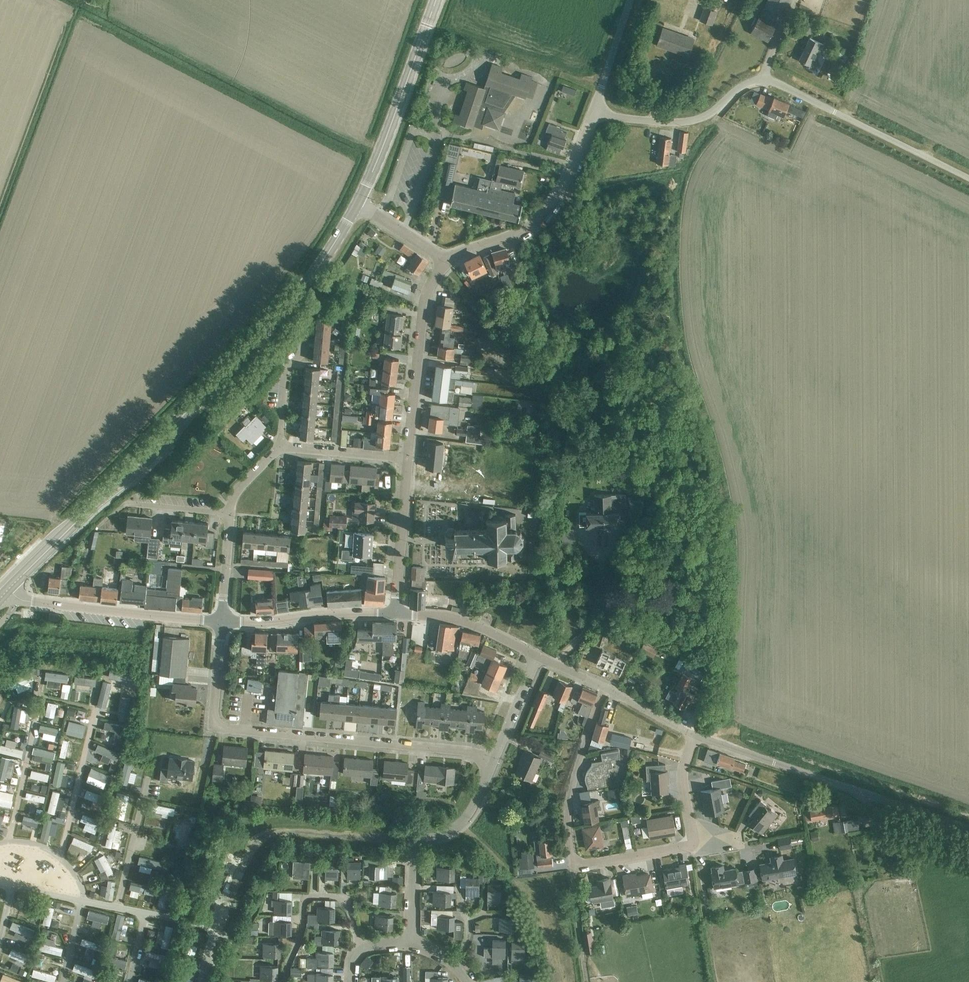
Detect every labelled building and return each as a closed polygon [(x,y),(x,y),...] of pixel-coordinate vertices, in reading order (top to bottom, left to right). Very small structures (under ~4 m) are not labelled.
[(765,7),(785,15),(791,0),(768,0),(765,7)] [(716,12),(705,8),(700,20),(712,24),(716,12)] [(776,26),(759,17),(751,33),(767,42),(776,26)] [(694,39),(663,29),(657,46),(688,56),(694,39)] [(816,59),(823,44),(809,38),(799,61),(809,65),(808,67),(814,70),(818,60),(816,59)] [(846,61),(839,57),(834,68),(841,71),(846,61)] [(526,95),(532,97),(538,82),(531,80),(532,77),(522,73),(520,79),(501,73),(503,67),(492,63),(485,84),(486,84),(485,88),(467,82),(464,89),(469,90),(460,115),(456,114),(454,121),(473,127),(473,125),(478,126),(479,124),(483,125),(483,123),(499,128),(504,112),(503,111),(508,104),(509,104),(511,100),(510,100),(513,96),(514,96),(515,94),(526,97),(526,95)] [(761,94),(756,105),(769,110),(767,115),(775,119),(777,114),(783,116),(786,110),(789,103),(774,96),(773,99),(761,94)] [(789,103),(786,110),(803,118),(806,111),(789,103)] [(562,148),(566,138),(565,137),(567,131),(561,129),(562,126),(548,120),(544,132),(550,134),(545,148),(559,154),(561,148),(562,148)] [(688,131),(680,130),(678,150),(686,151),(688,131)] [(671,139),(660,137),(656,163),(674,166),(676,155),(669,154),(671,139)] [(445,160),(440,181),(451,184),(456,163),(460,147),(449,144),(445,160)] [(477,188),(472,209),(519,220),(520,212),(522,204),(521,204),(513,202),(515,195),(515,193),(501,190),(500,190),(497,189),(498,187),(498,185),(499,183),(499,181),(503,182),(504,182),(518,186),(520,186),(522,180),(524,170),(501,165),(504,154),(499,152),(492,179),(493,179),(492,181),(491,185),(489,184),(485,184),(484,190),(477,188)] [(455,183),(450,204),(472,209),(477,188),(484,190),(485,184),(489,184),(491,185),(492,181),(493,179),(492,179),(477,175),(474,187),(455,183)] [(415,250),(404,243),(401,248),(411,256),(415,250)] [(356,244),(351,252),(356,255),(358,253),(363,256),(363,255),(366,249),(361,246),(356,244)] [(377,250),(382,254),(386,249),(380,245),(377,250)] [(507,248),(493,252),(498,267),(502,266),(511,263),(510,259),(507,248)] [(429,260),(417,252),(408,266),(420,274),(429,260)] [(392,261),(399,265),(403,258),(396,254),(392,261)] [(490,254),(485,257),(493,275),(498,272),(490,254)] [(475,256),(466,260),(473,275),(487,268),(482,255),(476,258),(475,256)] [(405,276),(385,268),(383,273),(393,277),(393,275),(396,276),(392,287),(408,293),(412,280),(405,277),(405,276)] [(373,277),(370,283),(381,288),(383,282),(373,277)] [(435,325),(455,328),(454,330),(463,331),(464,326),(455,324),(455,325),(452,324),(452,321),(454,321),(455,316),(453,316),(456,297),(444,295),(443,304),(439,304),(435,325)] [(404,314),(388,312),(384,344),(400,346),(404,314)] [(318,313),(317,325),(331,326),(332,314),(318,313)] [(331,326),(317,325),(316,336),(330,338),(331,326)] [(439,344),(455,346),(456,336),(451,335),(451,328),(441,327),(439,344)] [(330,338),(316,336),(315,348),(329,349),(330,338)] [(463,347),(455,346),(439,344),(438,355),(454,357),(454,351),(463,352),(463,347)] [(329,349),(315,348),(314,360),(328,361),(329,349)] [(474,356),(462,354),(460,363),(472,365),(474,356)] [(385,357),(384,369),(397,371),(399,358),(385,357)] [(437,364),(435,375),(450,377),(451,376),(461,377),(461,371),(456,371),(457,368),(455,367),(455,366),(437,364)] [(307,366),(306,378),(320,380),(321,368),(307,366)] [(397,371),(384,369),(382,382),(396,383),(397,371)] [(435,375),(434,388),(449,389),(449,386),(455,387),(456,383),(474,386),(475,381),(465,380),(465,379),(450,377),(435,375)] [(306,378),(305,390),(318,391),(320,380),(306,378)] [(369,385),(368,392),(369,392),(373,392),(372,401),(373,401),(381,402),(394,404),(395,392),(382,391),(381,391),(381,389),(382,387),(379,386),(376,386),(369,385)] [(434,388),(432,398),(453,401),(454,396),(455,391),(449,390),(449,389),(434,388)] [(318,391),(305,390),(303,402),(317,403),(318,391)] [(473,393),(472,397),(460,395),(459,405),(481,407),(483,394),(473,393)] [(317,403),(303,402),(302,413),(316,415),(317,403)] [(394,404),(381,402),(379,415),(393,416),(394,404)] [(428,429),(436,430),(442,431),(443,431),(443,430),(444,423),(458,424),(460,409),(460,407),(431,404),(431,410),(430,416),(429,422),(428,429)] [(316,415),(302,413),(301,425),(315,426),(316,415)] [(270,419),(265,414),(261,418),(266,423),(270,419)] [(245,425),(237,433),(244,439),(246,436),(252,442),(263,431),(261,430),(266,425),(256,416),(246,427),(245,425)] [(391,433),(393,420),(379,419),(378,431),(391,433)] [(301,425),(300,437),(314,438),(315,426),(301,425)] [(467,434),(466,441),(483,443),(484,436),(480,436),(481,426),(468,425),(467,429),(467,434)] [(363,448),(375,449),(383,450),(384,448),(384,446),(387,446),(390,446),(391,433),(378,431),(377,431),(377,433),(377,439),(364,437),(364,442),(363,448)] [(364,437),(355,436),(354,446),(363,447),(364,437)] [(441,467),(444,441),(429,439),(427,466),(441,467)] [(298,460),(297,472),(311,473),(312,461),(298,460)] [(347,482),(348,469),(345,469),(346,464),(332,463),(330,480),(347,482)] [(348,469),(347,482),(363,483),(364,466),(351,465),(351,470),(348,469)] [(364,466),(363,483),(379,485),(381,472),(378,472),(378,467),(364,466)] [(319,474),(311,473),(297,472),(296,483),(310,485),(310,479),(318,480),(318,485),(323,486),(324,474),(319,474)] [(310,485),(296,483),(295,495),(309,496),(310,485)] [(592,511),(580,512),(580,525),(621,524),(620,511),(625,510),(624,494),(595,494),(595,508),(592,508),(592,511)] [(309,496),(295,495),(294,507),(308,508),(309,496)] [(632,495),(627,496),(632,509),(631,511),(636,510),(636,508),(636,507),(632,495)] [(356,500),(355,510),(354,510),(354,519),(374,520),(375,502),(356,500)] [(308,508),(294,507),(293,518),(307,519),(308,508)] [(326,514),(325,522),(330,522),(330,524),(346,526),(347,515),(333,514),(333,509),(326,508),(326,514)] [(537,516),(536,508),(524,509),(525,516),(537,516)] [(495,561),(502,561),(502,559),(506,559),(507,560),(508,560),(508,559),(517,559),(517,554),(519,554),(519,552),(520,552),(520,546),(521,546),(522,547),(523,546),(522,545),(523,541),(524,542),(525,540),(524,540),(524,537),(525,536),(524,535),(523,535),(521,531),(522,531),(521,530),(520,531),(517,529),(518,528),(517,527),(516,514),(506,514),(506,516),(493,516),(494,519),(489,519),(489,518),(488,518),(488,519),(486,519),(486,521),(488,521),(488,529),(480,530),(480,528),(478,528),(478,530),(471,530),(471,529),(469,529),(469,530),(462,530),(462,529),(461,529),(461,530),(456,530),(456,529),(455,529),(454,528),(454,527),(453,527),(453,528),(450,528),(449,527),(449,528),(447,530),(446,530),(446,531),(447,531),(447,535),(445,535),(445,536),(446,536),(446,541),(446,544),(446,546),(448,546),(448,545),(451,545),(452,547),(453,549),(454,549),(454,550),(456,549),(456,550),(457,550),(457,549),(461,549),(461,550),(462,550),(462,549),(470,549),(470,550),(471,550),(471,549),(479,549),(479,550),(480,550),(480,549),(489,549),(489,557),(487,557),(487,559),(489,559),(489,560),(490,560),(490,559),(495,559),(495,561)] [(127,533),(150,536),(152,518),(128,515),(127,533)] [(307,519),(293,518),(292,530),(306,531),(307,519)] [(164,528),(163,542),(170,543),(170,546),(182,547),(183,539),(184,521),(172,520),(171,528),(164,528)] [(184,521),(183,539),(195,540),(196,522),(184,521)] [(196,522),(195,540),(206,541),(206,546),(214,547),(215,533),(208,532),(209,523),(196,522)] [(330,532),(330,524),(320,524),(320,532),(330,532)] [(99,531),(92,529),(88,547),(95,549),(99,531)] [(255,546),(256,532),(244,531),(243,545),(255,546)] [(255,546),(254,553),(266,554),(266,547),(268,533),(256,532),(255,546)] [(342,549),(341,558),(354,559),(354,554),(372,555),(373,533),(355,532),(354,550),(342,549)] [(279,534),(268,533),(266,547),(278,548),(279,534)] [(291,535),(279,534),(278,548),(290,549),(291,535)] [(159,539),(149,538),(148,557),(158,558),(159,539)] [(151,586),(163,587),(164,580),(158,580),(158,574),(160,574),(161,561),(153,560),(151,586)] [(352,564),(352,573),(361,573),(373,574),(374,566),(352,564)] [(49,577),(48,591),(59,592),(66,593),(68,578),(70,579),(72,567),(62,566),(61,578),(49,577)] [(413,579),(425,579),(425,567),(414,566),(413,579)] [(144,576),(152,575),(151,567),(143,567),(144,576)] [(118,589),(118,598),(120,599),(120,600),(138,602),(137,605),(176,609),(177,597),(180,597),(181,585),(182,570),(182,569),(169,568),(167,590),(147,588),(147,585),(135,584),(132,584),(133,580),(124,579),(125,572),(120,572),(118,589)] [(249,568),(248,578),(273,579),(274,570),(249,568)] [(386,577),(375,576),(361,575),(360,587),(368,588),(368,589),(366,591),(365,603),(384,605),(386,577)] [(117,602),(117,598),(118,589),(102,587),(103,579),(94,577),(93,586),(80,584),(79,598),(117,602)] [(425,579),(413,579),(413,588),(411,588),(411,607),(425,607),(427,580),(425,580),(425,579)] [(312,589),(299,591),(291,592),(292,599),(300,598),(301,604),(314,602),(314,598),(322,597),(320,583),(312,584),(312,589)] [(177,597),(176,609),(202,611),(203,597),(193,597),(192,598),(190,599),(183,599),(183,596),(182,596),(183,593),(185,593),(186,586),(181,585),(180,597),(177,597)] [(361,589),(327,591),(328,607),(362,605),(361,589)] [(256,600),(253,601),(253,608),(254,608),(257,608),(257,611),(257,614),(274,613),(273,598),(256,599),(256,600)] [(274,599),(274,610),(286,610),(286,599),(274,599)] [(49,618),(49,621),(54,622),(59,622),(59,618),(59,615),(60,614),(55,614),(50,613),(49,618)] [(315,626),(305,627),(305,634),(306,638),(327,636),(327,640),(329,640),(329,644),(330,645),(334,645),(335,644),(335,640),(341,639),(341,636),(347,636),(347,631),(342,631),(341,621),(315,622),(315,626)] [(383,639),(383,622),(373,622),(373,629),(358,629),(357,640),(373,640),(373,638),(383,639)] [(383,622),(383,639),(383,653),(384,653),(386,654),(387,653),(388,655),(390,653),(391,653),(393,650),(393,642),(390,641),(390,639),(397,639),(398,623),(383,622)] [(458,635),(459,629),(460,626),(441,623),(437,648),(448,649),(448,648),(455,649),(457,635),(458,635)] [(459,629),(458,635),(460,636),(459,643),(461,643),(460,647),(461,647),(459,657),(468,658),(471,643),(472,643),(472,642),(479,644),(481,633),(459,629)] [(602,630),(597,644),(603,646),(608,632),(602,630)] [(255,633),(247,632),(246,646),(252,646),(252,649),(258,649),(257,665),(266,665),(268,632),(255,632),(255,633)] [(271,632),(271,650),(297,651),(298,633),(271,632)] [(160,674),(159,683),(174,685),(173,692),(177,692),(177,701),(196,703),(197,688),(191,687),(191,684),(185,684),(190,639),(182,638),(167,636),(164,636),(160,674)] [(299,640),(300,652),(300,660),(312,660),(312,644),(305,645),(305,640),(299,640)] [(641,650),(651,655),(654,648),(644,644),(641,650)] [(487,671),(501,677),(506,665),(493,659),(497,650),(484,645),(480,653),(477,659),(490,665),(487,671)] [(435,649),(426,648),(426,658),(434,659),(435,649)] [(602,648),(595,663),(620,675),(626,659),(602,648)] [(473,651),(467,663),(473,666),(479,653),(473,651)] [(345,672),(345,675),(358,677),(359,674),(359,670),(351,669),(352,660),(347,659),(346,663),(345,672)] [(683,661),(680,668),(692,674),(699,678),(700,677),(703,671),(702,671),(695,667),(683,661)] [(397,669),(395,681),(403,682),(405,670),(401,670),(397,669)] [(303,727),(308,673),(279,670),(276,709),(268,708),(267,723),(303,727)] [(501,677),(487,671),(482,684),(496,690),(501,677)] [(43,686),(60,688),(60,682),(67,683),(68,675),(41,672),(40,679),(44,680),(43,686)] [(476,680),(479,675),(472,672),(469,677),(476,680)] [(678,694),(674,701),(685,707),(686,707),(692,710),(701,695),(696,693),(695,692),(693,694),(685,690),(692,678),(684,673),(683,673),(678,684),(677,685),(676,687),(677,688),(678,688),(676,692),(678,694)] [(92,684),(92,676),(71,675),(71,683),(92,684)] [(336,682),(336,684),(348,686),(349,685),(349,679),(342,678),(337,677),(336,682)] [(263,680),(248,678),(247,690),(261,692),(263,680)] [(572,686),(561,681),(554,696),(563,699),(559,708),(563,710),(571,694),(569,693),(572,686)] [(576,690),(571,700),(577,703),(578,699),(584,702),(579,712),(585,715),(582,723),(584,724),(588,716),(589,716),(592,708),(598,693),(584,686),(581,693),(576,690)] [(540,690),(534,705),(536,706),(528,724),(534,727),(548,693),(540,690)] [(332,717),(334,702),(335,694),(329,693),(328,701),(321,701),(320,716),(332,717)] [(429,701),(439,701),(439,693),(429,693),(429,701)] [(334,702),(332,717),(345,718),(347,703),(339,702),(340,695),(335,694),(334,702)] [(425,702),(420,702),(418,727),(420,727),(420,723),(432,724),(433,707),(425,706),(425,702)] [(359,704),(347,703),(345,718),(358,719),(359,704)] [(10,714),(17,715),(18,704),(11,704),(10,714)] [(372,705),(359,704),(358,719),(370,720),(372,705)] [(441,708),(433,707),(432,724),(443,725),(442,729),(444,729),(446,704),(441,704),(441,708)] [(451,704),(446,704),(444,729),(446,729),(446,726),(457,726),(459,709),(451,709),(451,704)] [(384,707),(372,705),(370,720),(383,722),(384,707)] [(123,718),(124,707),(110,706),(109,716),(123,718)] [(459,709),(457,726),(468,727),(468,732),(470,732),(472,706),(467,706),(467,710),(459,709)] [(472,706),(470,732),(472,732),(472,728),(484,729),(485,711),(477,711),(477,707),(472,706)] [(68,707),(67,714),(75,716),(76,709),(68,707)] [(384,707),(383,722),(396,723),(397,708),(384,707)] [(589,747),(588,750),(597,749),(598,746),(599,747),(602,746),(603,741),(604,742),(609,725),(604,724),(608,710),(602,708),(598,722),(597,721),(592,738),(589,747)] [(63,733),(78,736),(81,723),(65,720),(63,733)] [(37,737),(48,738),(49,727),(37,727),(37,737)] [(98,739),(108,740),(109,728),(99,727),(98,739)] [(564,731),(560,730),(560,733),(558,733),(557,738),(567,739),(567,735),(564,731)] [(613,734),(611,743),(629,747),(631,738),(613,734)] [(115,740),(111,745),(116,749),(119,744),(115,740)] [(105,754),(107,748),(95,743),(93,749),(105,754)] [(10,753),(11,746),(0,745),(0,753),(10,753)] [(51,757),(53,750),(33,746),(32,753),(51,757)] [(248,748),(225,746),(223,762),(246,765),(248,748)] [(735,757),(708,748),(704,761),(716,765),(717,762),(743,771),(745,764),(734,760),(735,757)] [(556,754),(542,749),(540,755),(553,761),(556,754)] [(255,763),(255,765),(265,766),(264,767),(285,769),(292,770),(294,752),(285,752),(266,750),(266,752),(260,752),(256,751),(255,763)] [(602,760),(592,762),(590,765),(588,769),(587,772),(586,776),(586,780),(587,784),(588,788),(611,784),(610,775),(608,768),(613,767),(611,759),(620,758),(619,750),(601,753),(602,760)] [(541,758),(525,751),(521,758),(523,759),(517,773),(532,779),(541,758)] [(339,762),(333,761),(333,756),(306,754),(304,771),(332,774),(330,788),(336,789),(339,762)] [(12,776),(13,765),(8,765),(7,771),(3,770),(5,756),(0,755),(0,774),(12,776)] [(373,760),(346,757),(344,774),(371,776),(371,784),(377,784),(379,768),(373,767),(373,760)] [(168,776),(192,779),(193,773),(195,773),(195,767),(194,767),(195,761),(186,760),(187,759),(184,758),(184,760),(170,758),(168,769),(162,768),(160,781),(167,782),(168,776)] [(408,763),(385,761),(383,777),(406,780),(406,784),(413,785),(415,770),(408,769),(408,763)] [(54,762),(49,783),(58,785),(63,764),(54,762)] [(665,764),(646,765),(647,780),(651,780),(652,793),(660,793),(660,794),(662,794),(662,793),(668,792),(667,779),(668,779),(668,771),(666,771),(665,764)] [(222,780),(223,766),(214,765),(213,779),(222,780)] [(426,765),(425,771),(419,770),(417,790),(424,791),(425,780),(437,782),(454,784),(455,767),(439,766),(426,765)] [(41,778),(43,772),(29,768),(27,774),(41,778)] [(96,770),(92,778),(101,781),(104,773),(96,770)] [(297,785),(298,774),(292,773),(292,777),(284,776),(283,784),(297,785)] [(704,799),(707,814),(724,810),(720,788),(731,786),(730,777),(711,781),(713,789),(701,791),(702,799),(704,799)] [(617,786),(607,788),(610,800),(620,798),(617,786)] [(44,811),(52,813),(57,790),(49,789),(44,811)] [(8,806),(11,792),(0,790),(0,805),(8,806)] [(92,800),(94,794),(85,790),(82,796),(92,800)] [(755,817),(750,824),(762,833),(777,812),(772,809),(771,811),(765,807),(767,805),(761,800),(750,813),(755,817)] [(599,801),(582,804),(585,822),(599,820),(597,809),(601,808),(599,801)] [(172,808),(149,803),(147,810),(170,816),(172,808)] [(838,806),(805,811),(807,821),(839,815),(838,806)] [(18,813),(16,819),(33,824),(35,817),(18,813)] [(77,821),(94,826),(96,818),(79,814),(77,821)] [(639,814),(631,816),(632,822),(640,821),(639,814)] [(49,821),(50,817),(41,816),(38,840),(45,840),(46,834),(53,835),(55,822),(49,821)] [(673,816),(647,821),(649,837),(676,833),(673,816)] [(847,820),(840,821),(842,832),(849,831),(847,820)] [(183,846),(188,823),(179,821),(174,844),(183,846)] [(603,822),(601,826),(601,828),(605,830),(610,829),(613,825),(613,824),(609,821),(603,822)] [(88,832),(90,827),(83,824),(80,829),(88,832)] [(115,826),(105,825),(103,846),(113,847),(115,826)] [(644,825),(638,826),(639,837),(646,836),(644,825)] [(599,826),(583,829),(587,848),(602,846),(599,826)] [(817,830),(810,831),(812,841),(819,839),(817,830)] [(804,835),(791,837),(790,836),(778,838),(780,850),(792,848),(792,845),(805,842),(804,835)] [(88,849),(90,842),(70,836),(68,843),(88,849)] [(550,839),(534,840),(535,850),(537,850),(539,867),(553,865),(550,839)] [(96,848),(92,852),(96,856),(100,852),(96,848)] [(295,862),(294,878),(309,879),(309,870),(310,866),(317,866),(318,858),(316,858),(316,855),(310,855),(310,858),(310,862),(295,862)] [(771,858),(772,863),(760,865),(763,880),(796,874),(794,859),(782,861),(782,856),(771,858)] [(320,862),(326,862),(325,879),(339,879),(339,862),(326,862),(326,858),(320,858),(320,862)] [(342,858),(342,864),(348,864),(348,878),(360,879),(361,862),(348,862),(348,858),(342,858)] [(370,866),(371,866),(370,878),(387,879),(388,866),(380,865),(380,860),(364,859),(364,866),(365,866),(370,866)] [(683,890),(682,885),(690,883),(686,864),(679,865),(680,867),(663,870),(666,888),(667,887),(668,893),(669,894),(682,892),(683,890)] [(746,888),(758,886),(755,869),(736,872),(735,869),(724,871),(723,866),(712,867),(713,873),(712,873),(714,888),(738,884),(745,883),(746,888)] [(453,867),(438,867),(437,880),(455,880),(455,867),(453,867)] [(913,869),(898,871),(899,878),(914,876),(913,869)] [(105,870),(99,873),(102,879),(109,877),(105,870)] [(632,873),(622,875),(626,895),(642,892),(643,898),(653,896),(652,890),(656,889),(654,881),(652,882),(650,875),(648,873),(634,876),(634,874),(632,873)] [(480,875),(480,878),(467,878),(467,895),(480,895),(480,884),(483,884),(483,881),(483,876),(483,875),(480,875)] [(586,894),(585,896),(585,897),(586,899),(587,901),(589,901),(590,901),(592,901),(592,902),(600,900),(601,907),(614,905),(613,898),(610,878),(597,880),(598,885),(589,886),(590,892),(589,892),(587,893),(586,894)] [(103,882),(100,896),(109,899),(112,884),(103,882)] [(127,882),(126,889),(150,894),(152,887),(127,882)] [(501,884),(488,884),(488,901),(501,901),(501,900),(503,900),(505,897),(505,895),(504,893),(503,891),(501,891),(501,884)] [(155,908),(167,910),(171,887),(159,885),(155,908)] [(275,906),(275,913),(292,913),(293,900),(280,900),(280,892),(274,892),(274,898),(275,898),(275,900),(272,900),(272,906),(275,906)] [(397,894),(379,893),(373,892),(372,903),(378,903),(378,905),(396,906),(397,894)] [(434,903),(434,905),(451,905),(451,898),(451,892),(437,892),(434,892),(434,903)] [(325,900),(324,908),(318,908),(318,915),(308,915),(308,923),(318,923),(318,921),(334,921),(335,908),(334,908),(334,900),(325,900)] [(17,909),(28,913),(31,907),(19,903),(17,909)] [(48,924),(52,906),(44,904),(40,922),(48,924)] [(438,913),(432,913),(432,924),(438,925),(437,929),(454,929),(454,938),(462,938),(463,922),(458,921),(455,921),(455,917),(438,916),(438,913)] [(83,914),(81,924),(95,927),(98,917),(83,914)] [(119,933),(121,915),(113,914),(112,932),(119,933)] [(393,916),(376,916),(375,929),(392,929),(393,916)] [(517,918),(500,918),(500,931),(517,931),(517,918)] [(10,920),(7,927),(14,930),(15,930),(30,935),(33,928),(10,920)] [(292,935),(292,921),(272,921),(270,922),(270,934),(292,935)] [(323,943),(339,944),(340,931),(323,930),(323,937),(315,936),(315,945),(323,946),(323,943)] [(197,943),(197,933),(187,933),(187,943),(197,943)] [(49,949),(51,937),(40,935),(38,948),(49,949)] [(79,936),(77,943),(93,948),(95,941),(79,936)] [(484,956),(484,957),(492,957),(502,957),(505,957),(505,956),(506,941),(493,940),(493,949),(484,948),(484,956)] [(525,942),(512,942),(511,959),(524,959),(525,942)] [(592,942),(584,943),(585,949),(586,953),(594,952),(592,942)] [(264,943),(264,956),(281,957),(281,944),(264,943)] [(5,955),(23,962),(26,956),(8,948),(5,955)] [(162,960),(163,953),(143,951),(143,958),(162,960)] [(318,965),(334,965),(334,953),(322,952),(317,952),(317,958),(308,958),(308,968),(317,968),(318,965)] [(367,969),(373,961),(368,957),(361,965),(367,969)] [(72,961),(69,970),(93,977),(95,967),(72,961)] [(12,963),(10,969),(16,972),(19,966),(12,963)] [(278,967),(261,966),(261,979),(278,979),(278,967)] [(31,968),(29,976),(53,980),(54,972),(31,968)] [(292,968),(292,976),(302,976),(302,968),(292,968)] [(184,981),(185,971),(178,970),(177,981),(184,981)] [(438,977),(438,971),(426,971),(425,981),(448,981),(448,978),(438,977)] [(0,974),(0,980),(5,981),(19,981),(20,980),(1,972),(0,974)]
